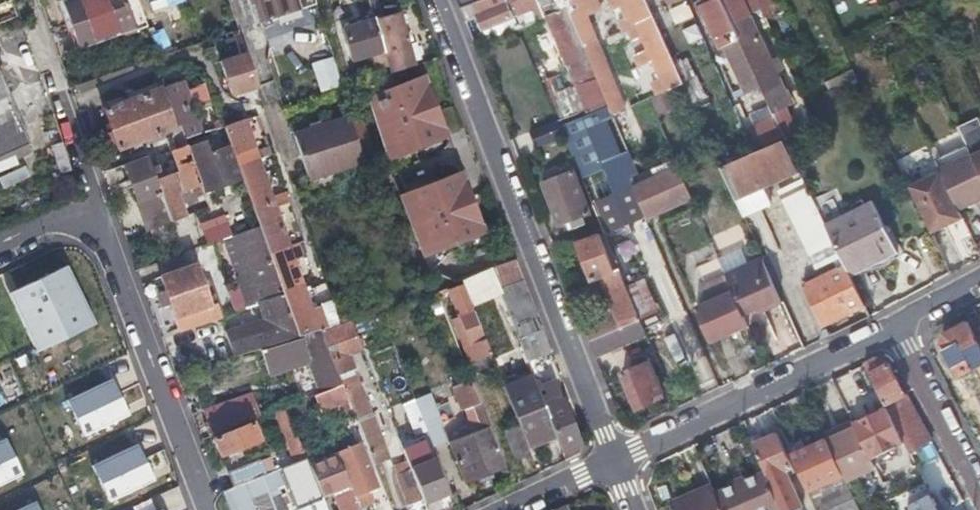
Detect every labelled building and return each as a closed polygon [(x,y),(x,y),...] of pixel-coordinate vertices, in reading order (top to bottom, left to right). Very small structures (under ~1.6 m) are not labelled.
[(64,4),(80,51),(137,30),(125,0),(74,0),(64,4)] [(256,25),(317,4),(316,0),(248,0),(256,25)] [(503,1),(476,12),(482,28),(519,14),(513,0),(502,0),(503,1)] [(582,40),(594,35),(582,7),(579,0),(565,0),(582,40)] [(626,18),(619,21),(622,27),(635,21),(647,47),(634,53),(639,63),(651,57),(663,83),(667,90),(682,83),(644,0),(625,0),(632,15),(626,18)] [(731,23),(721,0),(702,0),(702,1),(699,2),(718,46),(722,44),(744,92),(760,84),(731,23)] [(731,23),(747,15),(740,0),(721,0),(731,23)] [(552,10),(548,2),(541,5),(544,14),(552,10)] [(673,6),(675,21),(693,19),(691,4),(673,6)] [(586,109),(593,106),(599,104),(557,7),(552,10),(544,14),(586,109)] [(398,12),(373,19),(382,49),(389,74),(414,64),(398,12)] [(775,118),(784,136),(785,139),(796,134),(784,107),(781,109),(776,99),(784,95),(747,15),(731,23),(760,84),(775,118)] [(373,19),(357,24),(341,28),(350,59),(382,49),(373,19)] [(157,53),(171,49),(164,27),(150,32),(157,53)] [(246,52),(233,57),(221,61),(232,95),(257,86),(246,52)] [(318,90),(339,86),(333,56),(311,61),(318,90)] [(31,145),(0,77),(0,159),(31,145)] [(695,77),(682,83),(692,104),(704,98),(695,77)] [(440,122),(434,124),(428,126),(417,98),(407,102),(399,78),(372,90),(387,142),(384,144),(418,230),(436,222),(442,235),(473,222),(467,210),(474,207),(440,122)] [(162,88),(169,109),(176,128),(182,126),(187,139),(199,135),(181,81),(162,88)] [(646,100),(651,98),(667,90),(663,83),(642,93),(646,100)] [(353,88),(355,93),(356,99),(364,96),(361,85),(353,88)] [(225,126),(258,223),(297,335),(302,333),(318,329),(242,104),(229,108),(221,86),(212,89),(224,127),(225,126)] [(111,130),(169,109),(162,88),(104,109),(111,130)] [(603,232),(647,215),(631,176),(637,172),(608,103),(558,124),(564,138),(603,232)] [(169,109),(111,130),(89,137),(94,149),(115,141),(119,149),(176,128),(169,109)] [(295,139),(301,159),(308,180),(376,158),(362,117),(295,139)] [(758,148),(784,136),(775,118),(762,124),(749,130),(758,148)] [(557,121),(543,127),(530,132),(537,149),(564,138),(558,124),(557,121)] [(176,143),(187,139),(182,126),(176,128),(177,129),(175,129),(173,134),(176,143)] [(721,168),(732,192),(743,216),(770,204),(763,189),(800,171),(785,139),(721,168)] [(48,146),(61,172),(72,167),(59,141),(48,146)] [(177,169),(155,177),(170,217),(186,212),(178,191),(202,183),(188,143),(171,149),(177,169)] [(207,189),(223,183),(240,178),(228,144),(196,156),(207,189)] [(970,152),(979,174),(979,148),(970,152)] [(936,164),(938,167),(958,211),(976,203),(979,209),(979,174),(970,152),(969,151),(936,164)] [(170,217),(155,177),(147,155),(123,164),(147,229),(172,221),(170,217)] [(647,215),(693,195),(675,157),(637,172),(631,176),(647,215)] [(0,176),(0,183),(5,192),(32,177),(25,163),(0,176)] [(938,167),(906,182),(930,234),(962,219),(958,211),(938,167)] [(574,227),(580,225),(585,223),(583,216),(590,213),(573,174),(545,185),(561,224),(570,220),(574,227)] [(796,189),(800,198),(810,193),(804,180),(798,182),(800,187),(796,189)] [(809,251),(832,240),(825,225),(810,193),(800,198),(787,204),(809,251)] [(832,240),(844,266),(849,277),(897,255),(872,203),(825,225),(832,240)] [(220,237),(216,227),(212,216),(199,221),(207,242),(220,237)] [(297,335),(258,223),(230,233),(241,266),(234,268),(240,283),(247,304),(259,299),(265,315),(226,329),(234,353),(297,335)] [(224,236),(234,268),(241,266),(230,233),(224,236)] [(618,268),(617,269),(615,270),(599,233),(578,242),(593,278),(607,273),(620,308),(584,323),(590,339),(640,318),(618,268)] [(481,252),(474,236),(463,242),(469,257),(481,252)] [(490,266),(509,313),(528,360),(547,353),(539,331),(542,329),(515,257),(490,266)] [(725,275),(726,276),(742,315),(760,306),(763,311),(780,303),(760,259),(725,275)] [(92,314),(91,315),(67,260),(6,287),(33,349),(90,325),(94,335),(100,332),(92,314)] [(222,311),(218,300),(214,289),(210,291),(198,261),(159,276),(178,327),(222,311)] [(849,277),(844,266),(802,286),(821,327),(863,308),(849,277)] [(742,315),(726,276),(704,286),(711,301),(696,307),(710,342),(747,326),(742,315)] [(645,277),(629,282),(640,312),(656,306),(645,277)] [(454,314),(454,315),(453,315),(469,357),(475,355),(480,365),(493,360),(463,279),(444,286),(454,314)] [(234,307),(247,304),(240,283),(228,287),(234,307)] [(972,308),(976,317),(979,315),(979,303),(972,308)] [(976,317),(943,335),(939,346),(956,377),(972,368),(979,364),(979,324),(976,317)] [(648,337),(640,318),(590,339),(596,354),(635,337),(637,341),(648,337)] [(322,332),(341,383),(348,401),(357,423),(372,417),(354,374),(357,372),(351,355),(364,349),(353,320),(322,332)] [(320,329),(318,329),(302,333),(303,336),(264,348),(273,372),(307,361),(307,359),(313,357),(325,389),(341,383),(322,332),(320,329)] [(675,359),(685,355),(672,329),(663,334),(675,359)] [(874,359),(869,361),(864,364),(909,452),(929,442),(888,364),(874,359)] [(654,404),(653,400),(651,397),(663,391),(650,361),(622,373),(638,410),(654,404)] [(972,368),(979,384),(979,364),(972,368)] [(64,394),(79,436),(129,418),(114,376),(64,394)] [(558,432),(546,403),(534,376),(505,389),(521,432),(526,445),(558,432)] [(548,402),(546,403),(558,432),(565,450),(579,443),(560,397),(558,398),(550,379),(540,383),(548,402)] [(471,380),(462,383),(454,387),(462,409),(479,402),(471,380)] [(348,401),(341,383),(325,389),(315,393),(322,412),(348,401)] [(233,412),(231,406),(228,399),(200,410),(205,422),(200,424),(206,437),(247,420),(242,408),(233,412)] [(878,407),(849,420),(851,425),(855,433),(866,454),(867,455),(891,445),(895,452),(899,450),(878,407)] [(280,420),(297,460),(307,456),(288,409),(272,415),(274,422),(280,420)] [(822,432),(825,438),(851,425),(849,420),(849,419),(822,432)] [(215,437),(219,447),(223,457),(262,441),(254,421),(215,437)] [(424,451),(434,448),(425,424),(415,428),(424,451)] [(825,439),(843,476),(844,478),(872,465),(867,455),(866,454),(855,433),(851,425),(825,438),(825,439)] [(489,426),(470,434),(450,442),(466,481),(504,466),(489,426)] [(370,456),(378,453),(386,450),(377,429),(362,436),(370,456)] [(516,458),(529,453),(526,445),(521,432),(508,438),(516,458)] [(24,473),(5,435),(0,438),(0,485),(24,473)] [(753,447),(765,475),(779,508),(789,502),(778,475),(792,468),(776,436),(753,447)] [(844,478),(843,476),(825,439),(792,455),(818,509),(859,509),(844,478)] [(91,463),(108,501),(156,479),(138,441),(91,463)] [(355,497),(366,493),(377,488),(359,444),(338,452),(339,455),(352,489),(355,497)] [(336,495),(342,509),(356,509),(348,490),(352,489),(339,455),(310,464),(324,499),(336,495)] [(230,509),(328,509),(324,499),(310,464),(307,456),(297,460),(266,472),(234,485),(222,490),(230,509)] [(423,502),(435,497),(446,493),(433,459),(410,468),(422,499),(423,502)] [(229,473),(234,485),(266,472),(260,461),(229,473)] [(408,504),(422,499),(410,468),(408,462),(394,468),(408,504)] [(765,475),(714,498),(719,509),(780,509),(779,508),(765,475)] [(177,486),(152,495),(157,509),(186,509),(177,486)] [(714,498),(711,491),(673,507),(674,509),(719,509),(714,498)] [(38,498),(8,509),(43,509),(38,498)] [(377,509),(391,509),(387,499),(375,504),(377,509)]
